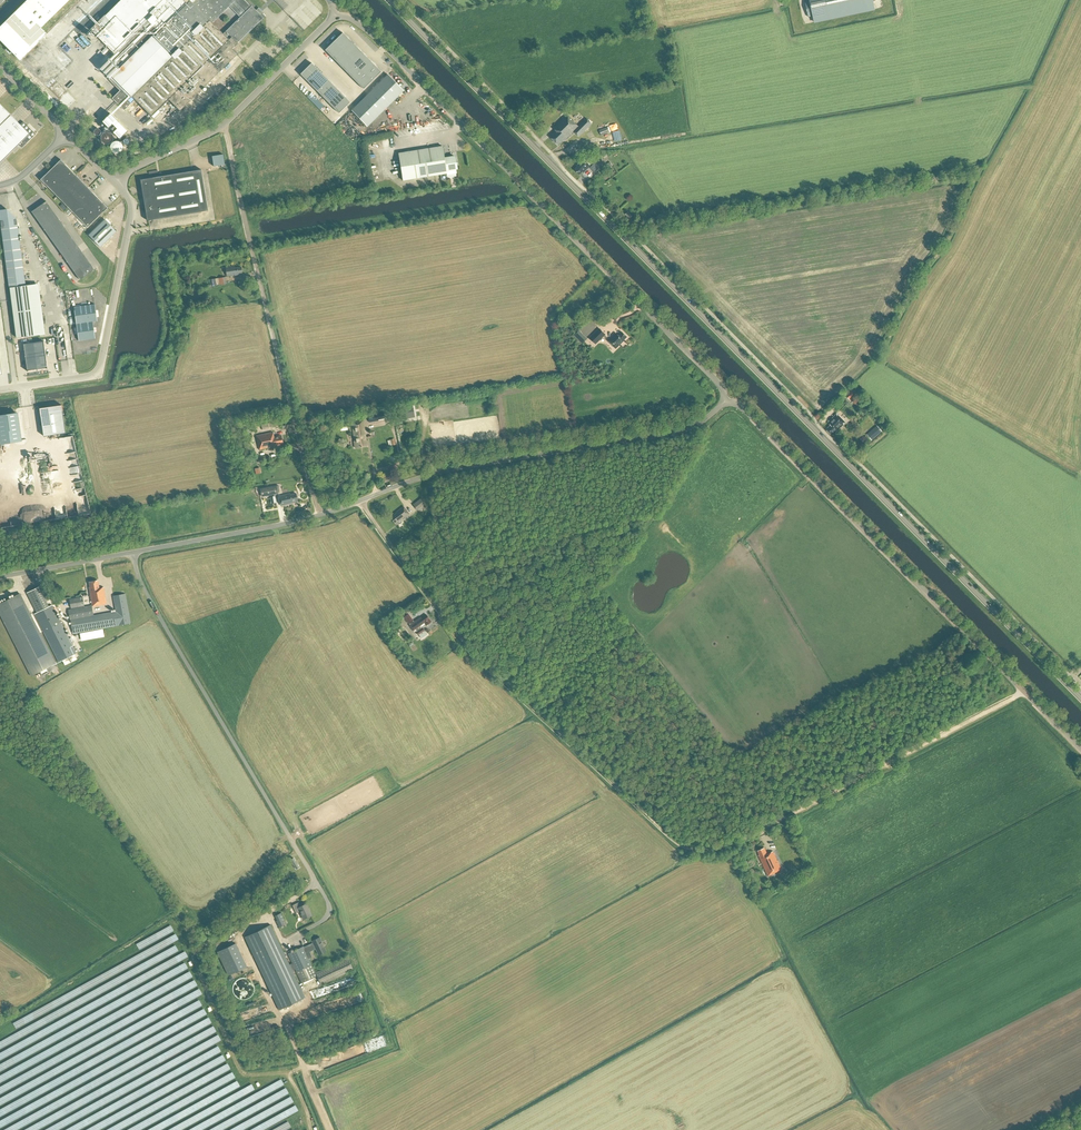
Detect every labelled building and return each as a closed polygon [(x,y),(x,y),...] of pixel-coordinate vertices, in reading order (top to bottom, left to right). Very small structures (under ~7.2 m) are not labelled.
[(0,27),(0,40),(21,61),(47,33),(47,34),(41,28),(69,0),(28,0),(14,14),(14,13),(0,27)] [(105,16),(104,15),(90,29),(115,54),(109,59),(119,69),(109,79),(120,91),(112,98),(124,110),(135,100),(152,116),(169,100),(180,111),(237,54),(233,49),(232,49),(263,18),(261,15),(256,10),(251,6),(251,7),(244,0),(121,0),(105,16)] [(805,1),(809,17),(813,16),(814,22),(875,9),(873,0),(808,0),(805,1)] [(343,33),(325,50),(330,56),(348,38),(343,33)] [(353,44),(348,38),(330,56),(336,61),(353,44)] [(359,49),(353,44),(336,61),(341,67),(359,49)] [(364,55),(359,49),(341,67),(347,72),(364,55)] [(370,60),(364,55),(347,72),(352,78),(370,60)] [(375,66),(370,60),(352,78),(358,83),(375,66)] [(317,91),(322,97),(328,102),(333,108),(339,113),(350,102),(345,96),(339,91),(334,85),(328,80),(312,63),(306,69),(300,74),(317,91)] [(381,72),(375,66),(358,83),(363,89),(381,72)] [(351,110),(367,127),(404,91),(387,74),(351,110)] [(220,95),(225,100),(227,97),(229,99),(234,94),(233,94),(235,93),(232,91),(233,90),(229,86),(220,95)] [(308,95),(321,109),(325,104),(312,91),(308,95)] [(0,104),(0,163),(19,144),(22,147),(36,134),(23,122),(20,125),(0,104)] [(120,139),(127,131),(110,113),(102,121),(120,139)] [(556,131),(550,137),(558,145),(563,141),(564,141),(574,132),(579,137),(583,133),(592,124),(586,118),(578,126),(567,115),(554,128),(556,131)] [(599,130),(601,136),(610,132),(607,127),(599,130)] [(447,173),(446,170),(457,168),(455,157),(444,159),(443,153),(445,153),(444,148),(443,148),(442,146),(398,153),(403,181),(447,173)] [(223,154),(212,156),(214,166),(225,165),(223,154)] [(590,165),(583,158),(577,165),(578,166),(575,170),(580,175),(583,172),(584,173),(590,166),(590,165)] [(45,175),(40,179),(45,184),(88,227),(103,212),(104,212),(108,208),(104,203),(103,204),(92,192),(76,176),(65,164),(61,160),(56,164),(57,164),(45,175)] [(590,168),(595,172),(601,166),(597,161),(590,168)] [(141,180),(147,220),(153,219),(208,210),(201,170),(153,178),(141,180)] [(94,269),(46,201),(32,212),(80,280),(94,269)] [(0,211),(0,213),(1,221),(0,221),(9,287),(10,287),(25,285),(17,219),(8,220),(6,210),(0,211)] [(628,212),(624,216),(628,220),(632,216),(628,212)] [(100,247),(116,231),(105,219),(89,235),(100,247)] [(235,265),(225,267),(227,277),(242,274),(241,266),(235,267),(235,265)] [(25,285),(10,287),(16,337),(39,334),(33,284),(25,285)] [(95,304),(74,307),(76,324),(93,322),(97,321),(95,304)] [(93,322),(76,324),(79,341),(91,339),(95,338),(93,322)] [(600,328),(590,338),(596,344),(606,334),(600,328)] [(580,331),(574,336),(582,344),(584,343),(579,337),(581,335),(586,340),(588,339),(580,331)] [(619,336),(616,333),(609,341),(616,348),(624,340),(627,337),(622,332),(619,336)] [(79,341),(74,341),(77,358),(93,355),(91,339),(79,341)] [(42,341),(22,343),(25,370),(45,367),(42,341)] [(845,395),(851,401),(857,395),(851,389),(845,395)] [(62,405),(40,408),(39,412),(40,412),(44,436),(66,433),(62,405)] [(400,420),(415,417),(413,405),(398,408),(400,420)] [(0,414),(0,444),(24,440),(19,411),(0,414)] [(383,413),(377,413),(368,415),(369,422),(378,420),(383,419),(383,413)] [(837,414),(828,422),(831,425),(826,430),(832,436),(846,422),(837,414)] [(270,418),(260,420),(262,429),(272,427),(270,418)] [(363,421),(352,422),(355,442),(354,442),(355,447),(367,446),(366,440),(363,421)] [(867,434),(872,440),(882,431),(877,426),(867,434)] [(273,432),(256,435),(259,450),(277,446),(277,445),(283,444),(281,435),(274,437),(273,433),(273,432)] [(260,488),(261,497),(278,494),(278,492),(279,491),(278,485),(277,486),(276,485),(260,488)] [(290,493),(278,496),(281,506),(298,502),(296,493),(290,495),(290,493)] [(417,510),(425,504),(421,498),(413,504),(417,510)] [(396,513),(390,518),(395,524),(409,514),(403,506),(395,512),(396,513)] [(98,580),(89,582),(90,587),(89,587),(92,606),(106,603),(103,587),(99,588),(98,580)] [(49,606),(39,586),(27,593),(37,613),(49,606)] [(56,663),(20,593),(0,603),(0,615),(31,676),(56,663)] [(116,611),(94,615),(92,605),(68,609),(70,620),(71,620),(73,633),(131,623),(125,593),(113,596),(116,611)] [(83,597),(69,599),(71,608),(84,606),(83,597)] [(37,613),(34,614),(43,631),(61,622),(52,605),(49,606),(37,613)] [(413,620),(408,613),(406,610),(402,613),(404,616),(403,617),(408,623),(413,620)] [(422,627),(421,626),(425,624),(426,625),(431,621),(426,614),(421,617),(409,625),(414,632),(416,630),(419,635),(420,634),(422,633),(425,631),(422,626),(422,627)] [(401,627),(404,625),(399,618),(396,620),(401,627)] [(61,622),(43,631),(59,662),(76,653),(61,622)] [(781,869),(773,851),(767,853),(765,847),(758,851),(760,855),(759,855),(768,875),(781,869)] [(291,858),(288,860),(293,869),(296,868),(291,858)] [(771,883),(775,889),(780,886),(776,880),(771,883)] [(299,902),(292,905),(296,913),(300,911),(304,919),(312,915),(306,903),(300,906),(299,902)] [(287,923),(281,912),(275,915),(277,920),(276,921),(279,927),(287,923)] [(306,953),(303,946),(288,953),(292,963),(289,964),(271,924),(245,937),(279,1009),(305,997),(292,970),(295,969),(302,983),(317,976),(321,985),(353,969),(348,957),(316,972),(313,967),(306,953)] [(313,967),(309,958),(312,957),(310,951),(316,949),(318,954),(326,951),(320,937),(312,941),(313,943),(304,947),(303,946),(306,953),(313,967)] [(212,952),(219,977),(231,974),(230,971),(234,970),(233,965),(235,965),(230,947),(212,952)] [(233,986),(232,988),(233,990),(233,991),(233,993),(234,994),(235,996),(237,997),(238,998),(240,999),(241,999),(243,999),(245,999),(246,999),(248,999),(249,998),(251,997),(252,996),(253,994),(254,993),(254,991),(255,989),(255,988),(255,986),(254,984),(253,983),(252,981),(251,980),(250,979),(248,978),(247,978),(245,977),(243,977),(242,977),(240,978),(239,978),(237,979),(236,980),(235,982),(234,983),(233,985),(233,986)]
